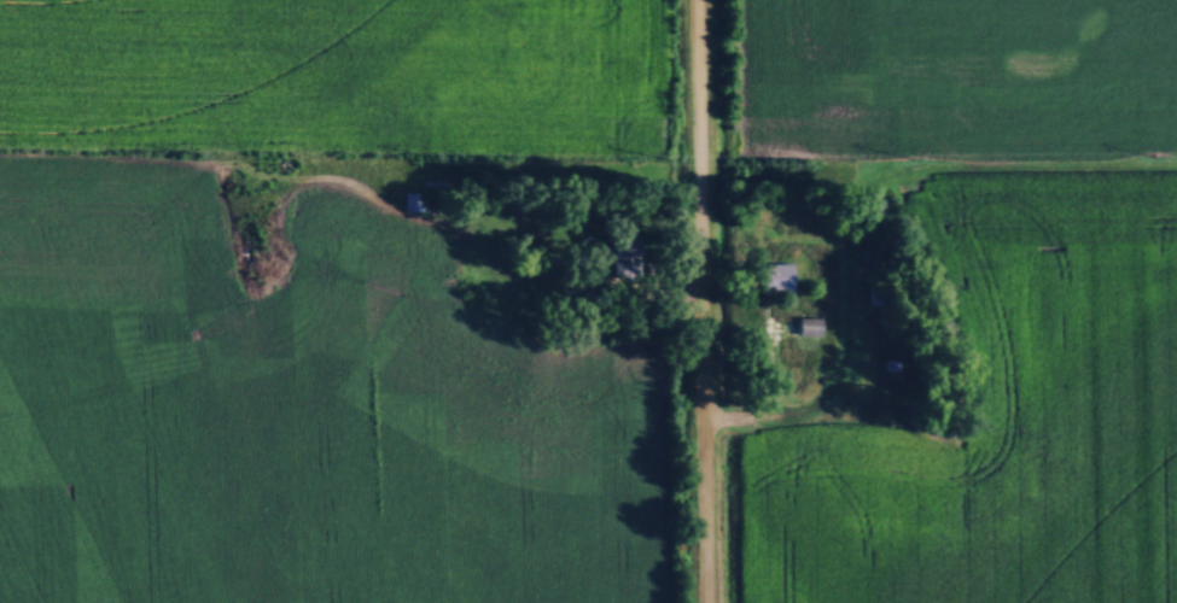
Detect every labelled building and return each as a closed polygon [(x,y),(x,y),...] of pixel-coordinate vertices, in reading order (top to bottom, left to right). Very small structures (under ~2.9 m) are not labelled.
[(404,209),(442,209),(442,189),(404,189),(404,209)] [(637,239),(607,239),(607,270),(637,270),(637,239)] [(761,262),(761,289),(792,289),(792,262),(761,262)] [(820,317),(793,317),(793,334),(820,334),(820,317)]
